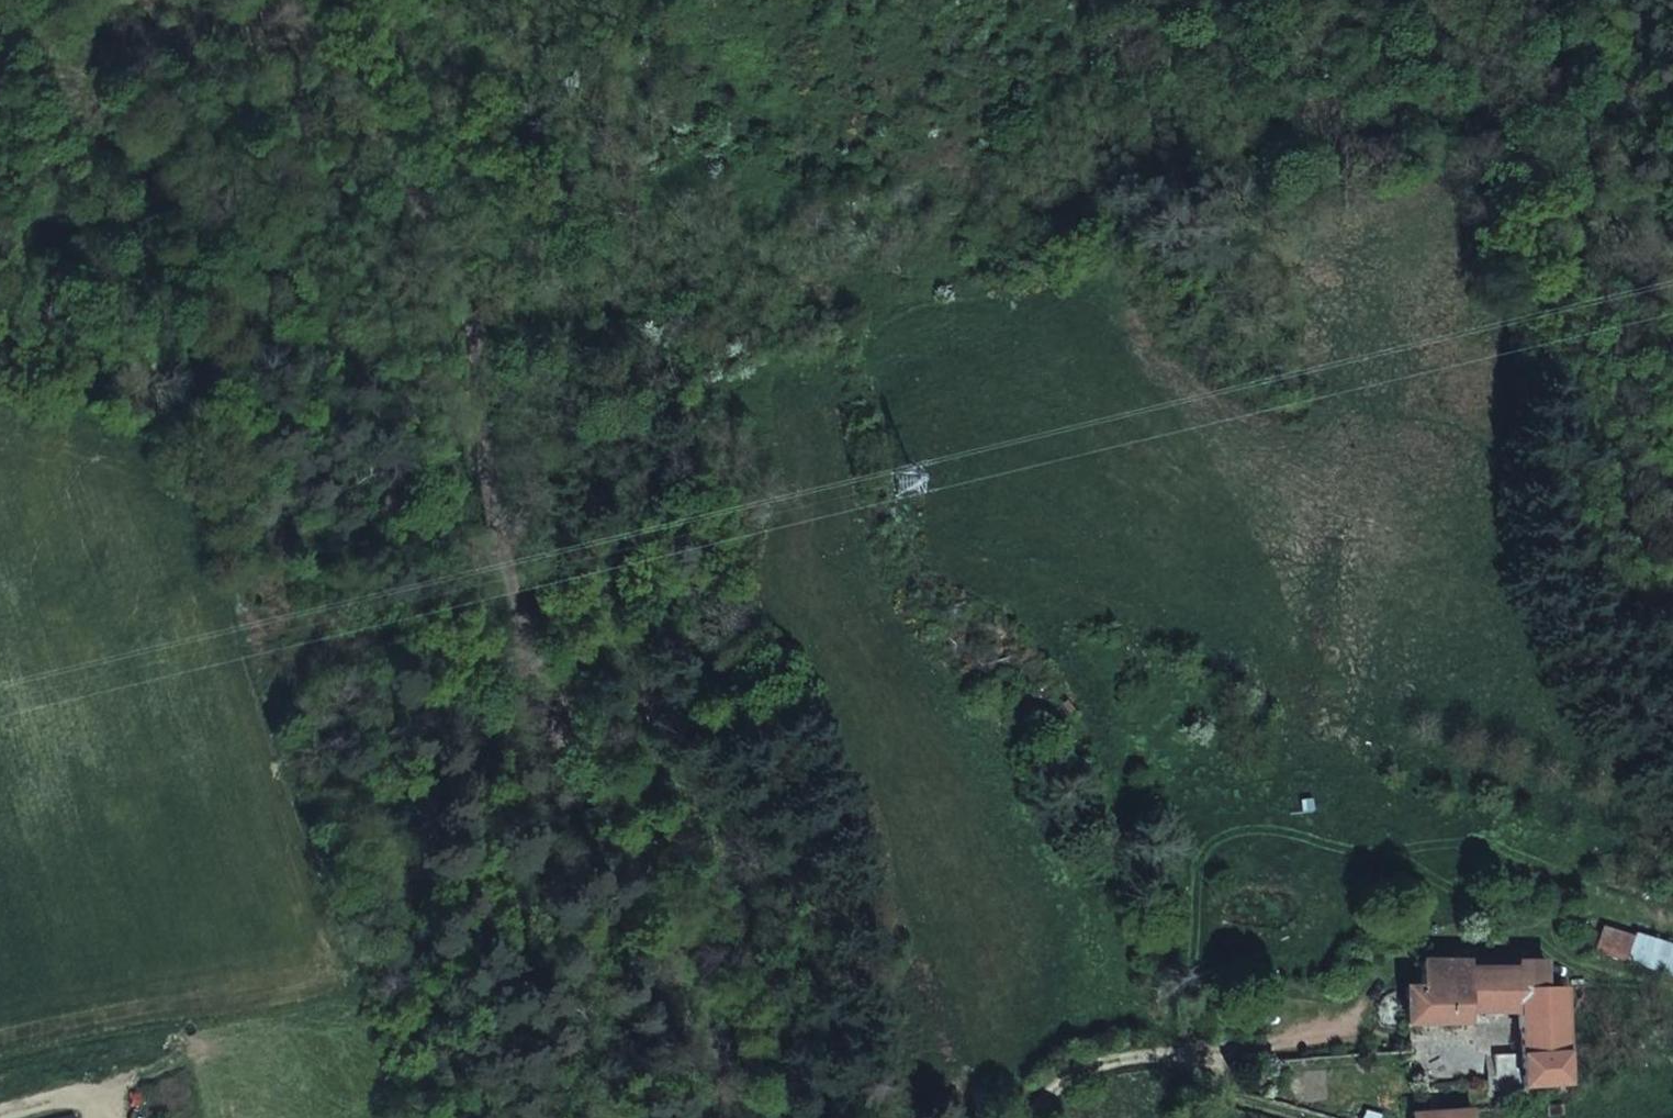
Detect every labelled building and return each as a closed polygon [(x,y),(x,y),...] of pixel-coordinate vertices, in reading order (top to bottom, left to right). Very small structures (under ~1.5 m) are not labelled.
[(1419,972),(1420,995),(1449,994),(1464,994),(1464,971),(1419,972)] [(1562,992),(1519,993),(1521,1028),(1522,1078),(1497,1079),(1498,1091),(1565,1088),(1562,992)] [(1519,993),(1464,994),(1465,1030),(1521,1028),(1519,993)] [(1449,994),(1420,995),(1405,995),(1406,1032),(1451,1031),(1465,1030),(1464,994),(1449,994)] [(1499,1109),(1498,1091),(1497,1079),(1444,1081),(1441,1112),(1499,1109)]
